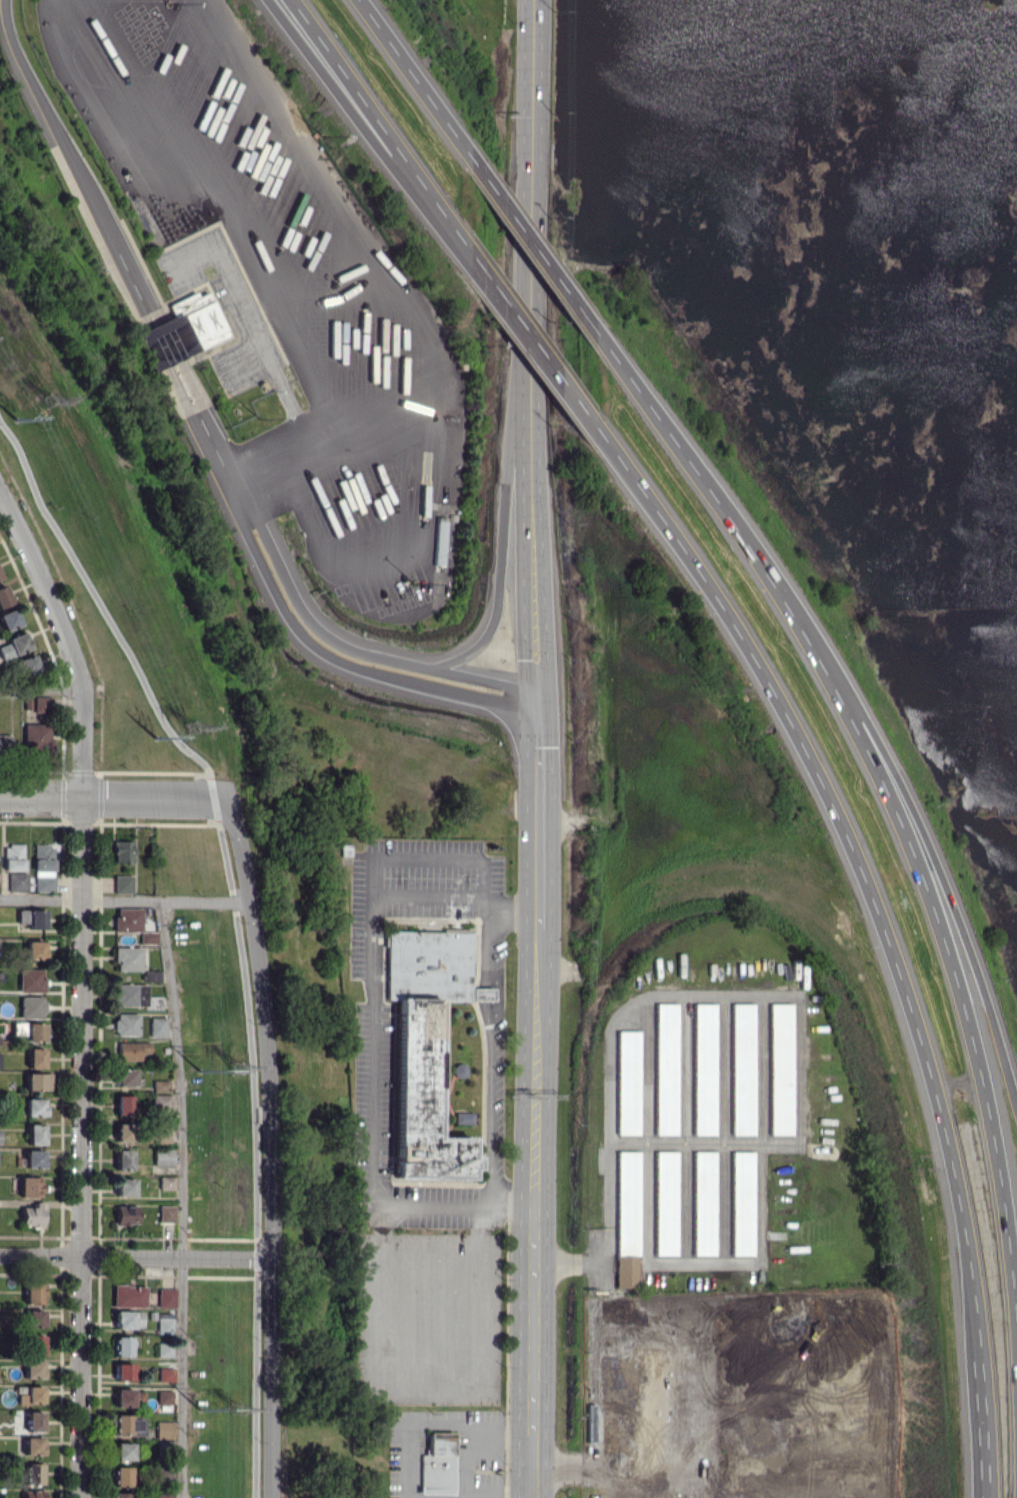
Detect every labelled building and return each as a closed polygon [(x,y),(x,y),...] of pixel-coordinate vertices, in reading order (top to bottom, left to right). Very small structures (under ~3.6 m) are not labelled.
[(228,337),(209,292),(197,296),(195,292),(167,304),(172,317),(134,333),(149,371),(228,337)] [(446,565),(447,520),(437,520),(436,565),(446,565)] [(12,602),(4,584),(0,586),(0,607),(12,602)] [(3,631),(20,624),(14,608),(0,613),(0,622),(3,631)] [(30,648),(23,632),(6,639),(8,643),(0,646),(0,655),(2,659),(30,648)] [(40,674),(33,654),(9,662),(13,675),(21,672),(23,679),(40,674)] [(49,698),(26,697),(25,712),(49,713),(49,698)] [(52,735),(47,735),(47,723),(23,724),(24,751),(52,750),(52,735)] [(9,753),(10,735),(0,735),(0,753),(9,753)] [(131,862),(132,841),(113,840),(112,862),(131,862)] [(53,892),(54,858),(60,858),(60,843),(34,843),(34,892),(53,892)] [(3,870),(23,871),(24,845),(4,844),(3,870)] [(8,874),(8,892),(27,892),(27,873),(8,874)] [(114,893),(132,893),(131,875),(114,876),(114,893)] [(115,931),(140,932),(141,908),(115,908),(115,931)] [(28,929),(44,929),(44,910),(28,910),(28,929)] [(386,926),(474,928),(472,1002),(438,1001),(434,1137),(468,1138),(468,1156),(476,1157),(475,1169),(471,1169),(471,1181),(390,1178),(395,1000),(383,1000),(386,926)] [(140,944),(156,944),(156,931),(140,932),(140,944)] [(43,959),(43,941),(25,941),(26,959),(43,959)] [(115,971),(140,971),(141,947),(115,947),(115,971)] [(43,970),(19,970),(19,992),(43,992),(43,970)] [(160,982),(160,971),(144,971),(144,981),(160,982)] [(147,985),(115,984),(115,1006),(146,1006),(147,985)] [(20,1018),(43,1018),(43,996),(20,997),(20,1018)] [(678,1003),(656,1003),(655,1135),(677,1135),(678,1003)] [(715,1135),(716,1003),(694,1003),(693,1135),(715,1135)] [(731,1135),(754,1135),(754,1004),(732,1003),(731,1135)] [(770,1135),(792,1135),(792,1004),(770,1003),(770,1135)] [(138,1014),(115,1014),(114,1036),(138,1036),(138,1014)] [(166,1017),(150,1017),(150,1036),(166,1036),(166,1017)] [(43,1023),(26,1023),(26,1041),(44,1041),(43,1023)] [(639,1030),(616,1030),(617,1135),(639,1135),(639,1030)] [(117,1060),(141,1061),(141,1053),(149,1053),(150,1043),(118,1042),(117,1060)] [(43,1048),(28,1049),(28,1068),(43,1068),(43,1048)] [(134,1086),(134,1069),(116,1070),(116,1086),(134,1086)] [(50,1073),(25,1074),(25,1091),(50,1090),(50,1073)] [(153,1092),(169,1092),(169,1080),(153,1080),(153,1092)] [(170,1110),(171,1094),(153,1094),(152,1110),(170,1110)] [(116,1096),(116,1115),(131,1115),(131,1095),(116,1096)] [(43,1099),(25,1099),(25,1116),(43,1116),(43,1099)] [(472,1124),(472,1112),(455,1112),(454,1123),(472,1124)] [(115,1142),(130,1142),(130,1123),(115,1124),(115,1142)] [(43,1144),(43,1125),(28,1125),(28,1144),(43,1144)] [(153,1166),(174,1165),(174,1149),(153,1149),(153,1166)] [(25,1168),(43,1168),(42,1150),(24,1150),(25,1168)] [(115,1171),(131,1171),(132,1150),(116,1150),(115,1171)] [(638,1151),(616,1151),(615,1289),(637,1289),(638,1151)] [(692,1152),(693,1256),(715,1256),(715,1151),(692,1152)] [(753,1151),(732,1151),(731,1256),(753,1256),(753,1151)] [(677,1152),(655,1152),(654,1255),(676,1256),(677,1152)] [(159,1189),(174,1190),(174,1177),(159,1176),(159,1189)] [(41,1177),(19,1177),(19,1198),(41,1198),(41,1177)] [(134,1179),(116,1179),(115,1196),(134,1197),(134,1179)] [(22,1207),(21,1226),(43,1227),(43,1202),(35,1202),(35,1207),(22,1207)] [(174,1205),(158,1205),(158,1222),(174,1222),(174,1205)] [(115,1207),(116,1225),(137,1225),(136,1206),(115,1207)] [(44,1282),(24,1283),(24,1305),(45,1304),(44,1282)] [(145,1286),(113,1285),(112,1307),(145,1307),(145,1286)] [(175,1289),(158,1288),(158,1307),(175,1307),(175,1289)] [(27,1310),(26,1326),(42,1326),(43,1310),(27,1310)] [(141,1327),(142,1312),(114,1311),(113,1330),(133,1330),(133,1327),(141,1327)] [(157,1333),(173,1333),(173,1319),(157,1318),(157,1333)] [(43,1335),(27,1335),(27,1355),(42,1356),(43,1335)] [(114,1356),(131,1356),(131,1345),(136,1345),(136,1338),(115,1337),(114,1356)] [(172,1357),(172,1343),(157,1343),(157,1357),(172,1357)] [(42,1360),(24,1361),(24,1378),(42,1378),(42,1360)] [(132,1364),(115,1363),(114,1383),(132,1384),(132,1364)] [(173,1368),(159,1368),(158,1382),(173,1382),(173,1368)] [(42,1403),(42,1386),(26,1387),(26,1394),(17,1394),(17,1404),(42,1403)] [(143,1390),(114,1390),(115,1406),(143,1405),(143,1390)] [(171,1390),(157,1390),(157,1404),(171,1404),(171,1390)] [(42,1431),(41,1412),(26,1413),(27,1432),(42,1431)] [(144,1418),(130,1419),(130,1415),(114,1415),(114,1436),(144,1435),(144,1418)] [(172,1436),(172,1422),(155,1422),(155,1436),(172,1436)] [(376,1423),(375,1439),(387,1439),(387,1424),(376,1423)] [(420,1455),(419,1494),(452,1494),(453,1433),(428,1432),(428,1455),(420,1455)] [(23,1457),(42,1457),(42,1438),(23,1438),(23,1457)] [(132,1442),(114,1443),(115,1460),(132,1460),(132,1442)] [(25,1483),(43,1484),(44,1464),(26,1463),(25,1483)] [(131,1467),(113,1466),(113,1486),(131,1486),(131,1467)] [(21,1490),(21,1497),(44,1497),(43,1490),(21,1490)]
